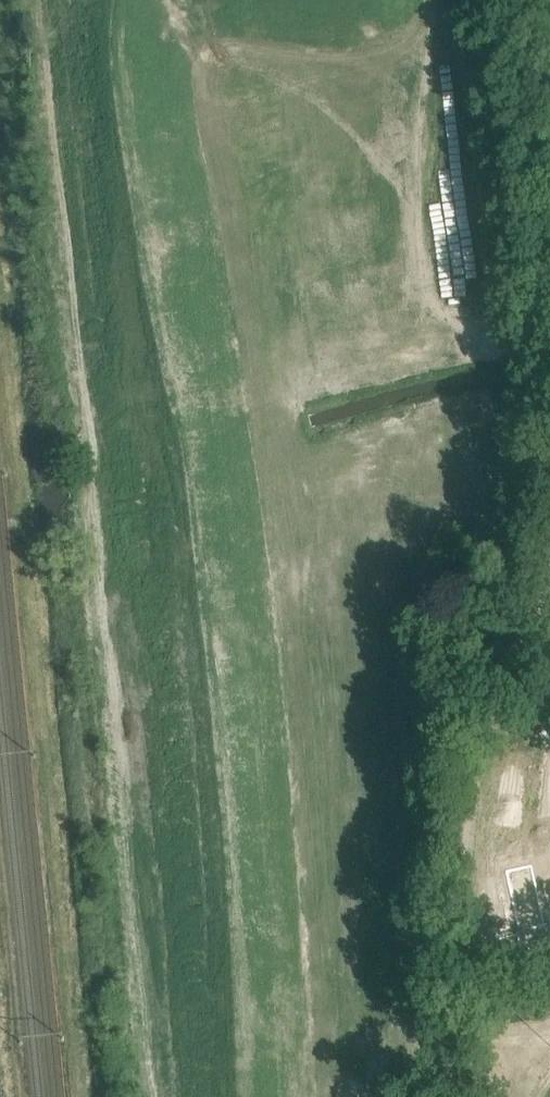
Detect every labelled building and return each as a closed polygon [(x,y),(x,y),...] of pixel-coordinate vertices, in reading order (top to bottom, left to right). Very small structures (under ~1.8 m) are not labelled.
[(508,889),(531,972),(549,967),(549,926),(547,927),(533,882),(508,889)]
